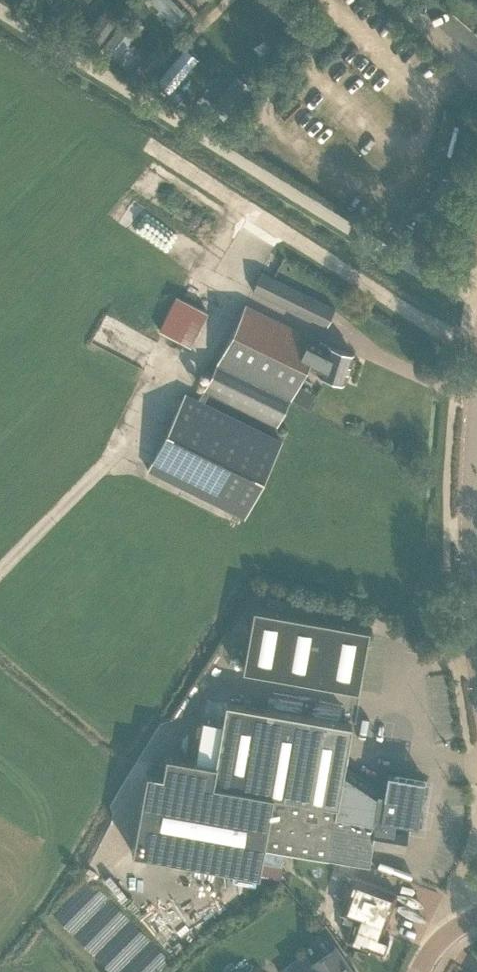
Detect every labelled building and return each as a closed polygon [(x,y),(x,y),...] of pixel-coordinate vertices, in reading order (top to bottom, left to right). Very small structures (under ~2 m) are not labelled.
[(173,20),(187,7),(180,0),(153,0),(173,20)] [(449,32),(473,53),(476,48),(476,39),(458,21),(449,32)] [(262,272),(253,290),(326,326),(335,308),(262,272)] [(175,295),(158,330),(190,345),(208,311),(175,295)] [(319,342),(319,341),(245,304),(217,362),(204,389),(199,400),(185,393),(148,469),(244,517),(282,441),(204,402),(209,391),(277,425),(306,366),(319,372),(318,373),(343,381),(353,353),(319,342)] [(130,348),(136,329),(105,319),(99,338),(130,348)] [(254,607),(243,668),(357,688),(368,627),(254,607)] [(448,672),(435,672),(436,703),(449,703),(448,672)] [(351,724),(226,703),(223,722),(203,719),(196,759),(216,763),(212,782),(254,790),(247,830),(264,833),(262,844),(278,847),(275,863),(291,866),(294,850),(368,862),(371,845),(404,851),(408,825),(415,826),(424,778),(386,771),(383,792),(377,791),(378,788),(344,764),(351,724)] [(423,878),(396,873),(398,862),(378,858),(374,878),(421,887),(423,878)] [(382,931),(397,892),(353,876),(340,912),(345,914),(343,920),(352,924),(347,939),(383,952),(389,934),(382,931)] [(131,902),(141,918),(151,912),(141,896),(131,902)] [(166,919),(176,930),(188,918),(172,900),(147,924),(154,931),(166,919)] [(336,947),(312,963),(305,954),(279,971),(280,971),(353,971),(336,947)]
